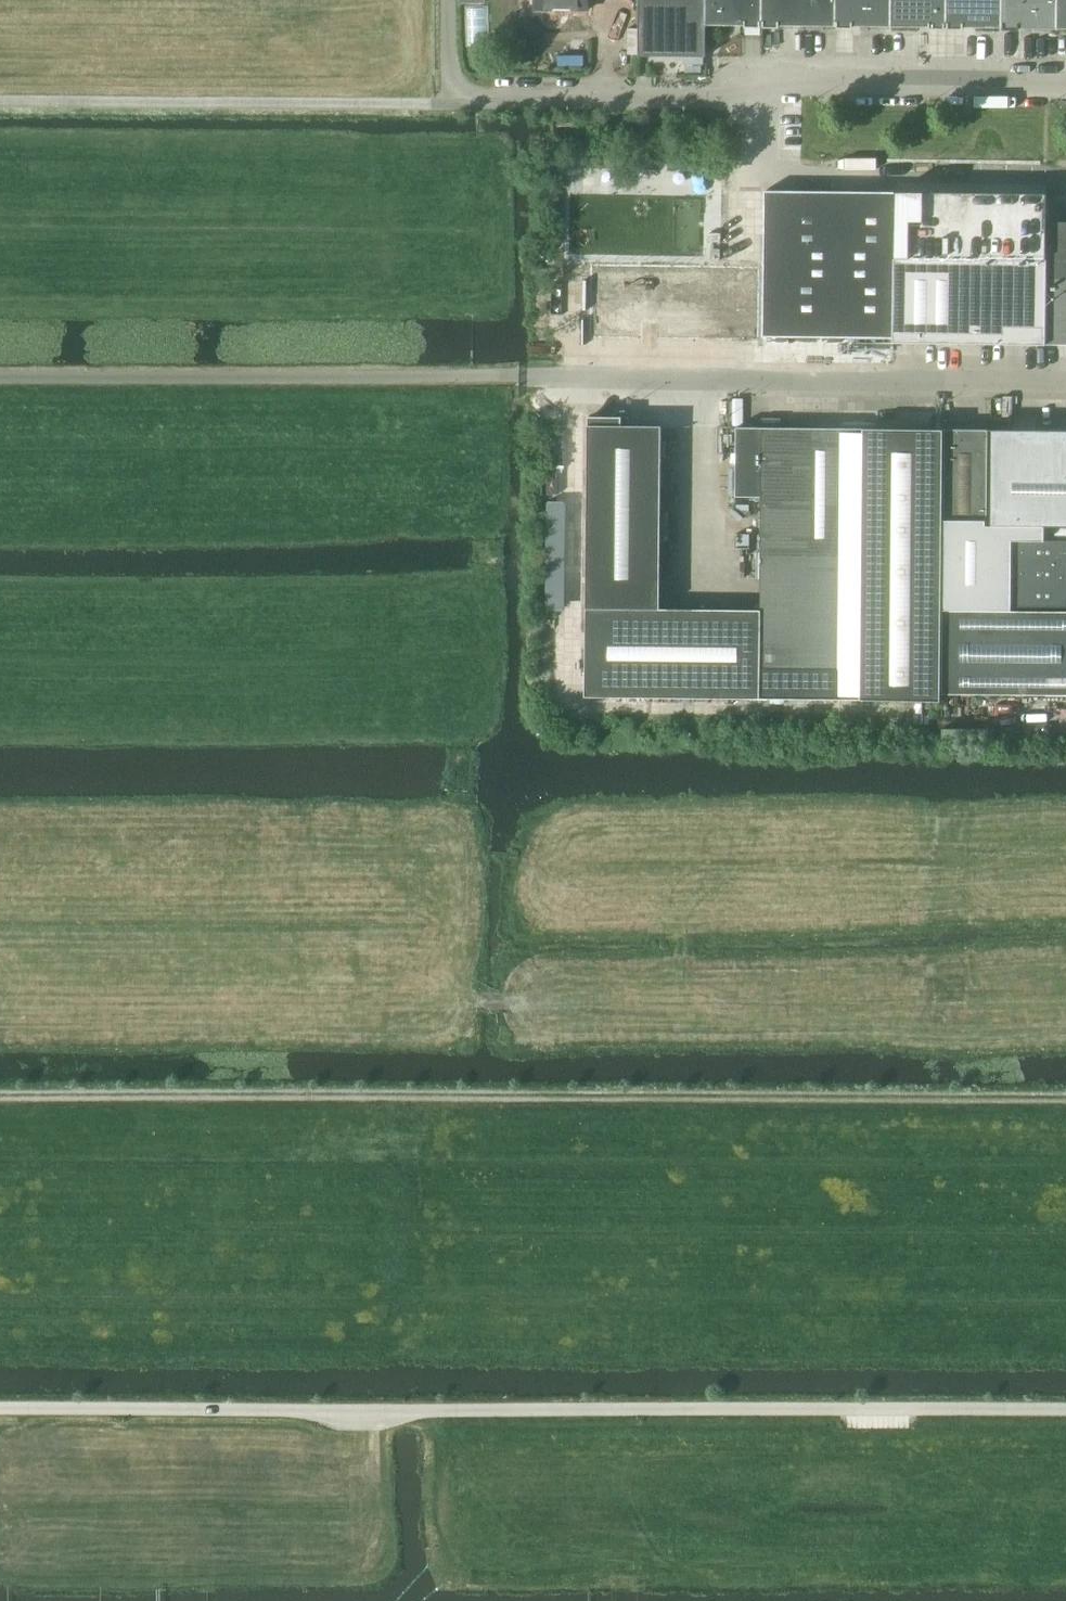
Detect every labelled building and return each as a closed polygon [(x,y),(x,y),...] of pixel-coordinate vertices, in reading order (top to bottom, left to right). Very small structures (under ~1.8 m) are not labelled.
[(534,11),(588,12),(588,0),(535,0),(534,11)] [(638,57),(705,57),(706,26),(762,26),(762,0),(639,0),(638,57)] [(762,26),(763,26),(780,27),(795,27),(835,27),(836,0),(762,0),(762,26)] [(835,27),(836,27),(853,27),(886,27),(891,28),(891,0),(836,0),(835,27)] [(891,28),(917,28),(928,28),(946,28),(946,0),(891,0),(891,28)] [(946,28),(963,28),(975,28),(1000,29),(1001,29),(1002,0),(946,0),(946,28)] [(1001,29),(1003,29),(1020,29),(1057,29),(1057,0),(1002,0),(1001,29)] [(1057,29),(1062,29),(1065,29),(1065,0),(1057,0),(1057,29)] [(763,268),(762,337),(892,339),(893,339),(894,339),(894,323),(895,257),(895,201),(894,201),(894,197),(894,193),(893,193),(883,193),(876,193),(764,192),(763,268)] [(895,193),(895,201),(895,257),(982,258),(1048,259),(1048,222),(1047,222),(1047,197),(1047,194),(1045,194),(1030,194),(1030,193),(986,193),(940,192),(895,192),(895,193)] [(1048,277),(1065,277),(1065,223),(1048,222),(1048,259),(1048,277)] [(894,339),(893,339),(893,343),(895,343),(908,343),(916,343),(937,344),(959,344),(980,344),(982,344),(1002,345),(1023,345),(1047,345),(1048,277),(1048,259),(982,258),(895,257),(894,323),(894,339)] [(589,266),(588,339),(762,341),(762,337),(762,318),(763,268),(589,266)] [(1047,345),(1057,345),(1065,345),(1065,277),(1048,277),(1047,345)] [(588,423),(585,697),(651,698),(721,699),(760,699),(832,700),(860,700),(863,700),(864,568),(865,531),(865,518),(866,429),(863,429),(857,429),(832,429),(803,428),(788,428),(781,428),(781,425),(783,425),(783,424),(781,424),(761,423),(759,423),(759,425),(761,425),(761,428),(736,428),(735,497),(761,497),(760,568),(760,610),(728,610),(687,609),(659,609),(660,520),(661,426),(621,426),(621,417),(588,417),(588,423)] [(864,568),(863,700),(919,701),(940,701),(941,645),(942,570),(943,430),(939,430),(899,429),(866,429),(865,518),(865,531),(864,568)] [(943,515),(943,520),(986,521),(986,520),(987,520),(988,430),(988,429),(986,430),(972,430),(944,429),(944,430),(944,474),(943,515)] [(991,477),(990,526),(1034,526),(1044,526),(1065,527),(1065,431),(992,430),(991,430),(991,477)] [(943,610),(1011,611),(1011,607),(1063,607),(1065,607),(1065,527),(1044,526),(1034,526),(990,526),(986,526),(986,521),(943,520),(943,571),(943,610)] [(942,694),(995,695),(1051,695),(1065,695),(1065,612),(1043,611),(1011,611),(943,610),(942,694)]
